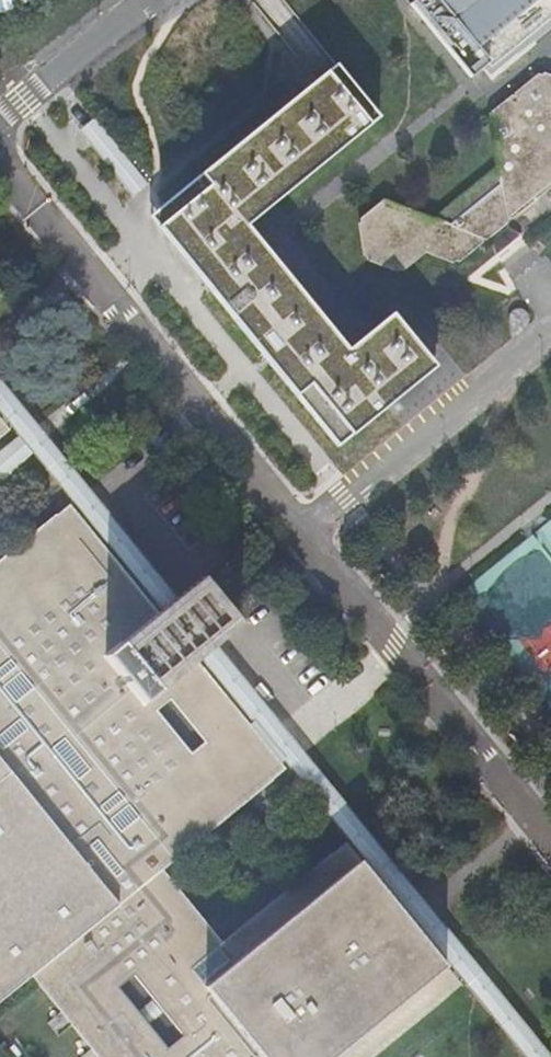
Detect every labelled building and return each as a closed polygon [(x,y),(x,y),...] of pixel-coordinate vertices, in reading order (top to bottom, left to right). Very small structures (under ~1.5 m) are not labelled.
[(12,5),(19,0),(0,0),(0,8),(12,5)] [(412,6),(473,80),(508,51),(510,54),(544,25),(542,23),(550,16),(550,0),(420,0),(412,6)] [(384,121),(339,66),(151,220),(340,449),(386,411),(436,370),(394,319),(371,338),(351,354),(249,231),(384,121)] [(497,254),(526,232),(510,223),(509,216),(511,213),(514,216),(522,205),(535,199),(548,183),(550,183),(550,77),(542,73),(536,80),(494,114),(501,164),(436,216),(387,195),(385,199),(377,207),(364,214),(365,252),(403,267),(416,255),(430,247),(461,259),(469,248),(484,240),(482,239),(485,235),(492,239),(497,254)] [(13,430),(2,417),(0,415),(0,440),(13,430)] [(33,455),(19,438),(0,454),(0,487),(33,455)] [(162,613),(73,504),(0,563),(0,755),(121,899),(32,971),(102,1056),(366,1056),(462,980),(452,968),(364,860),(348,840),(226,942),(167,869),(277,779),(237,730),(249,719),(200,659),(144,706),(105,659),(162,613)] [(144,706),(200,659),(216,647),(243,625),(205,578),(177,601),(162,613),(105,659),(144,706)] [(521,1056),(548,1056),(216,647),(200,659),(249,719),(348,840),(364,860),(452,968),(462,980),(521,1056)] [(121,899),(0,755),(0,998),(32,971),(121,899)]
